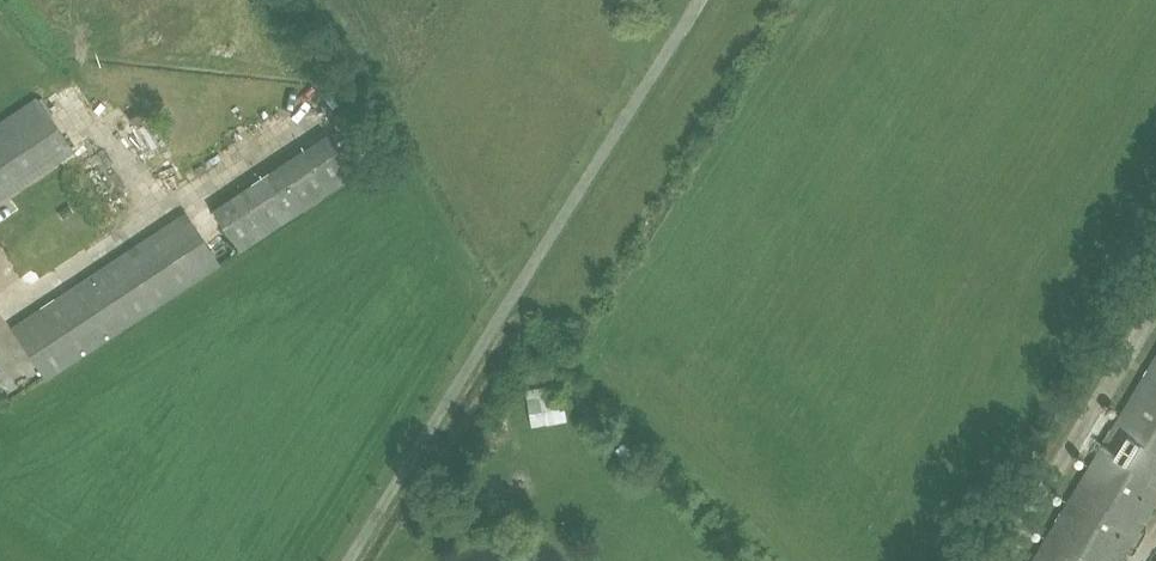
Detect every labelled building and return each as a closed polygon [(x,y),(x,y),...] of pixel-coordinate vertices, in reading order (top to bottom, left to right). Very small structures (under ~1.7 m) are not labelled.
[(72,151),(36,98),(0,121),(0,198),(72,151)] [(354,172),(326,132),(213,210),(241,250),(354,172)] [(46,378),(219,263),(185,211),(12,326),(46,378)] [(1155,501),(1155,356),(1033,560),(1120,560),(1155,501)]
